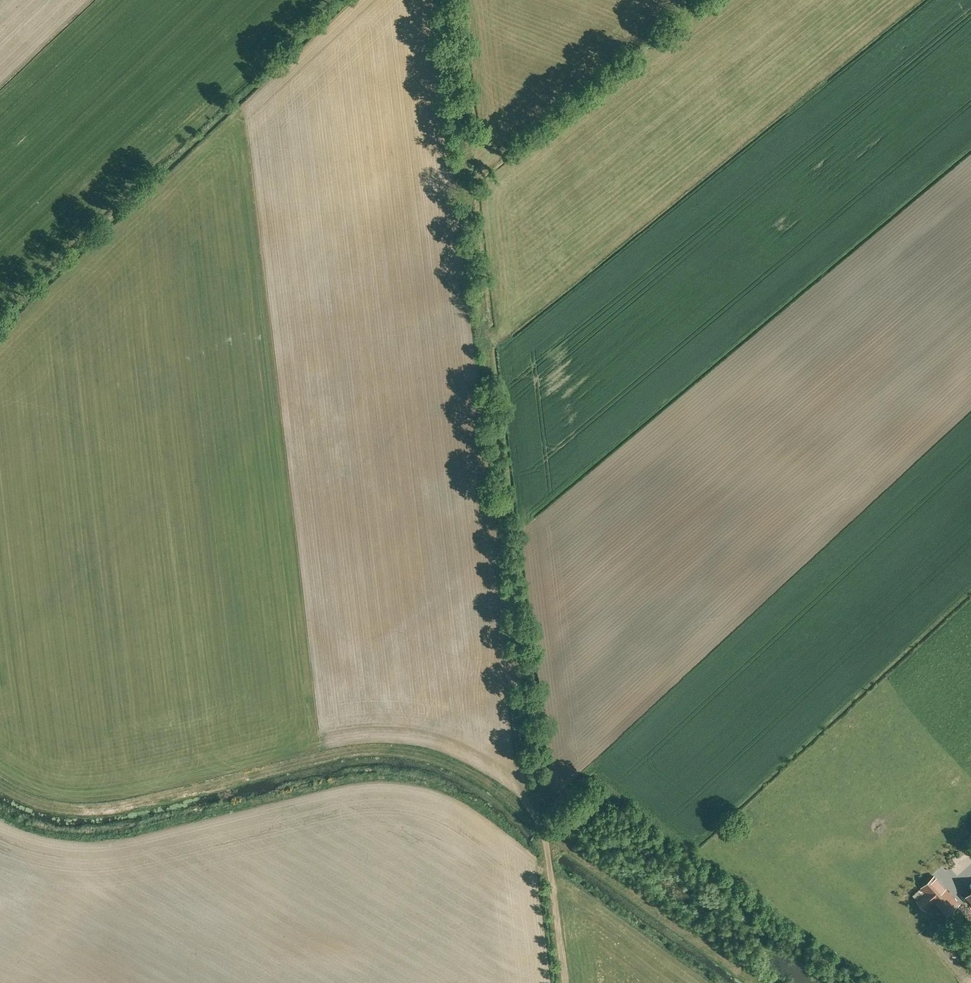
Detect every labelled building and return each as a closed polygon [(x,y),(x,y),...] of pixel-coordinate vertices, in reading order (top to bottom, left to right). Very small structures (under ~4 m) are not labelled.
[(483,173),(492,170),(490,164),(481,168),(483,173)] [(951,902),(926,875),(914,886),(918,891),(909,899),(918,908),(926,900),(938,913),(951,902)]
